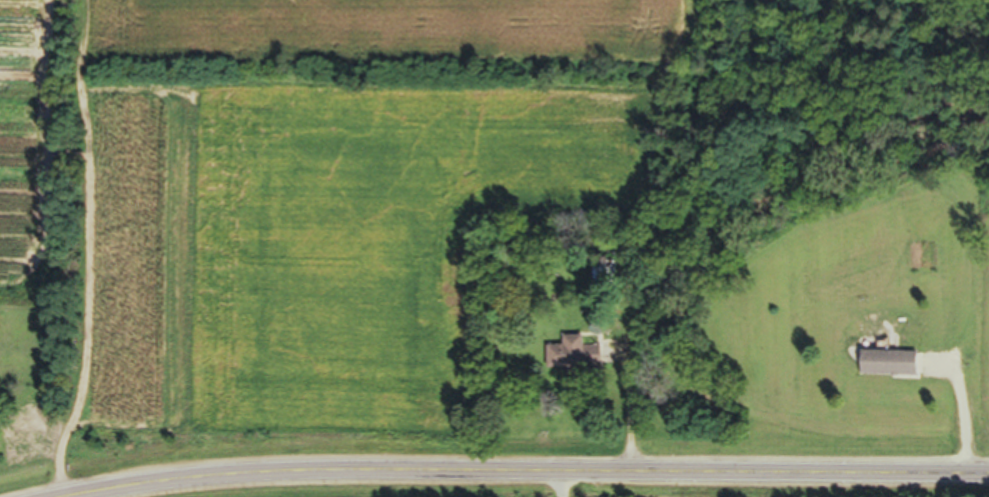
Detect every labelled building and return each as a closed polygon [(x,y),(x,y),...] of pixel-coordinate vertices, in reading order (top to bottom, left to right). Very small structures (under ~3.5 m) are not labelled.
[(615,272),(590,272),(590,289),(615,289),(615,272)] [(545,376),(600,370),(598,351),(585,352),(584,341),(562,343),(562,348),(542,350),(545,376)] [(862,380),(918,380),(918,357),(862,357),(862,380)]
